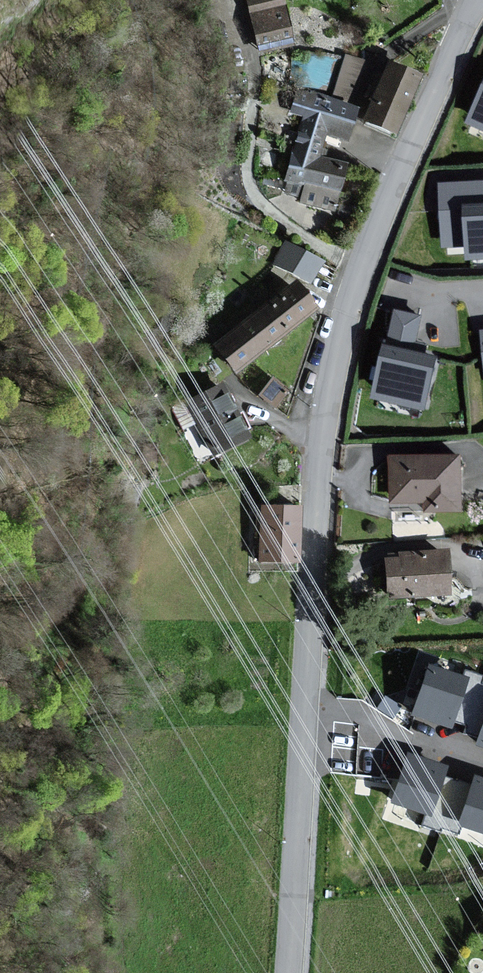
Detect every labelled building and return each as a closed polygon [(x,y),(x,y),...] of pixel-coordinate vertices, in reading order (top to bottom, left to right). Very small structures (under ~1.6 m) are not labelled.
[(278,0),(246,0),(257,49),(288,43),(278,0)] [(330,91),(351,98),(365,55),(344,49),(330,91)] [(415,77),(384,63),(359,122),(390,135),(415,77)] [(467,123),(482,129),(482,86),(467,123)] [(342,141),(353,110),(298,92),(290,114),(302,118),(278,191),(300,199),(298,203),(327,213),(343,166),(318,158),(325,135),(342,141)] [(440,183),(443,246),(467,245),(468,258),(482,257),(482,181),(440,183)] [(318,263),(285,243),(272,264),(306,284),(318,263)] [(290,285),(213,347),(233,372),(310,310),(290,285)] [(420,316),(395,310),(388,345),(384,344),(372,397),(424,408),(436,356),(423,353),(425,344),(415,342),(420,316)] [(221,387),(175,411),(202,462),(248,439),(221,387)] [(463,457),(394,457),(394,506),(431,506),(431,514),(463,514),(463,457)] [(301,511),(259,508),(255,564),(298,567),(301,511)] [(451,601),(448,552),(396,554),(396,559),(384,559),(386,604),(451,601)] [(467,679),(432,667),(415,714),(451,727),(467,679)] [(446,767),(411,754),(394,802),(430,814),(446,767)] [(477,777),(461,825),(482,832),(482,779),(477,777)]
